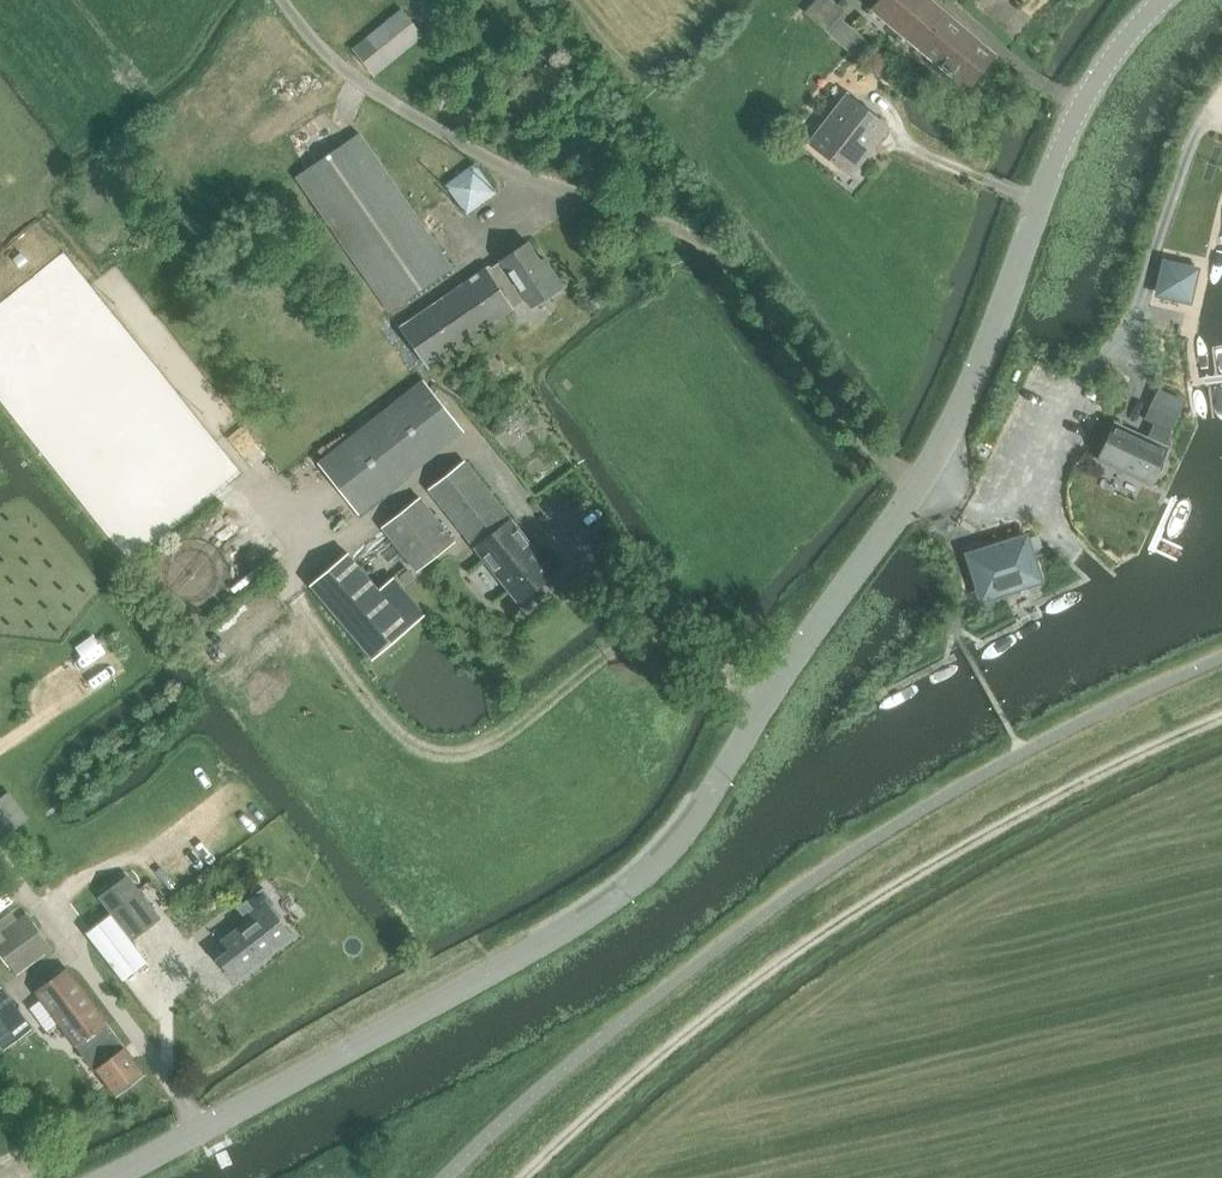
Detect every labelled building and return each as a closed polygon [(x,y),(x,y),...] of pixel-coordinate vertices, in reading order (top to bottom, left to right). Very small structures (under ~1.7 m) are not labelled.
[(774,4),(795,24),(809,9),(823,22),(844,0),(778,0),(774,4)] [(995,54),(931,0),(881,0),(873,9),(938,63),(939,60),(969,87),(995,54)] [(374,73),(423,33),(402,7),(353,47),(374,73)] [(847,92),(808,141),(822,152),(851,175),(890,127),(847,92)] [(450,265),(438,247),(359,134),(297,177),(388,309),(450,265)] [(469,212),(498,192),(477,162),(448,182),(469,212)] [(529,305),(563,282),(544,255),(539,259),(527,240),(502,258),(502,259),(492,266),(490,264),(399,326),(428,366),(512,308),(510,305),(524,296),(529,305)] [(1159,293),(1188,300),(1195,271),(1166,265),(1159,293)] [(362,512),(465,433),(424,381),(323,460),(362,512)] [(1152,402),(1144,419),(1171,432),(1179,414),(1152,402)] [(1150,484),(1154,475),(1157,474),(1160,472),(1161,471),(1162,469),(1163,467),(1164,465),(1164,463),(1163,461),(1163,460),(1162,458),(1166,448),(1115,424),(1098,460),(1150,484)] [(465,462),(429,491),(516,602),(553,574),(465,462)] [(419,570),(457,540),(422,496),(384,526),(419,570)] [(1038,580),(1025,539),(970,556),(983,597),(1038,580)] [(375,658),(412,627),(350,553),(313,584),(375,658)] [(110,693),(127,684),(118,666),(100,675),(110,693)] [(137,752),(136,751),(133,747),(124,754),(127,759),(128,759),(137,752)] [(0,792),(0,824),(8,834),(34,816),(11,784),(0,792)] [(102,897),(112,910),(137,890),(127,878),(102,897)] [(233,978),(290,936),(268,906),(274,901),(264,888),(239,907),(249,921),(223,940),(230,950),(218,958),(233,978)] [(159,918),(137,890),(112,910),(133,937),(159,918)] [(51,947),(25,912),(0,931),(0,952),(16,974),(51,947)] [(111,913),(86,933),(124,981),(149,961),(111,913)] [(144,1074),(66,967),(35,990),(94,1069),(97,1067),(116,1095),(144,1074)] [(31,1028),(0,986),(0,1044),(3,1048),(31,1028)]
